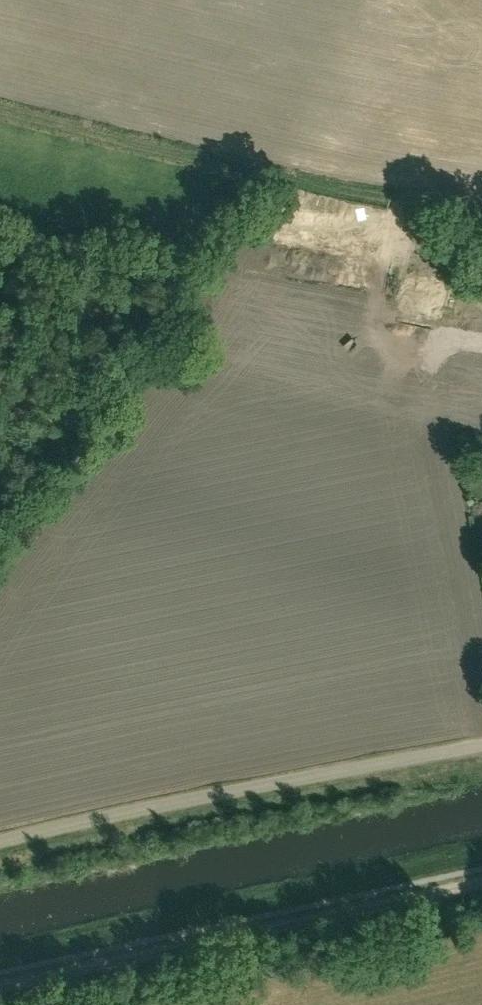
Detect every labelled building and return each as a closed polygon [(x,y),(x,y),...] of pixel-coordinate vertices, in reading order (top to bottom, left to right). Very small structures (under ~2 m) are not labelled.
[(445,284),(448,275),(435,270),(432,280),(418,275),(410,301),(446,313),(454,287),(445,284)]
